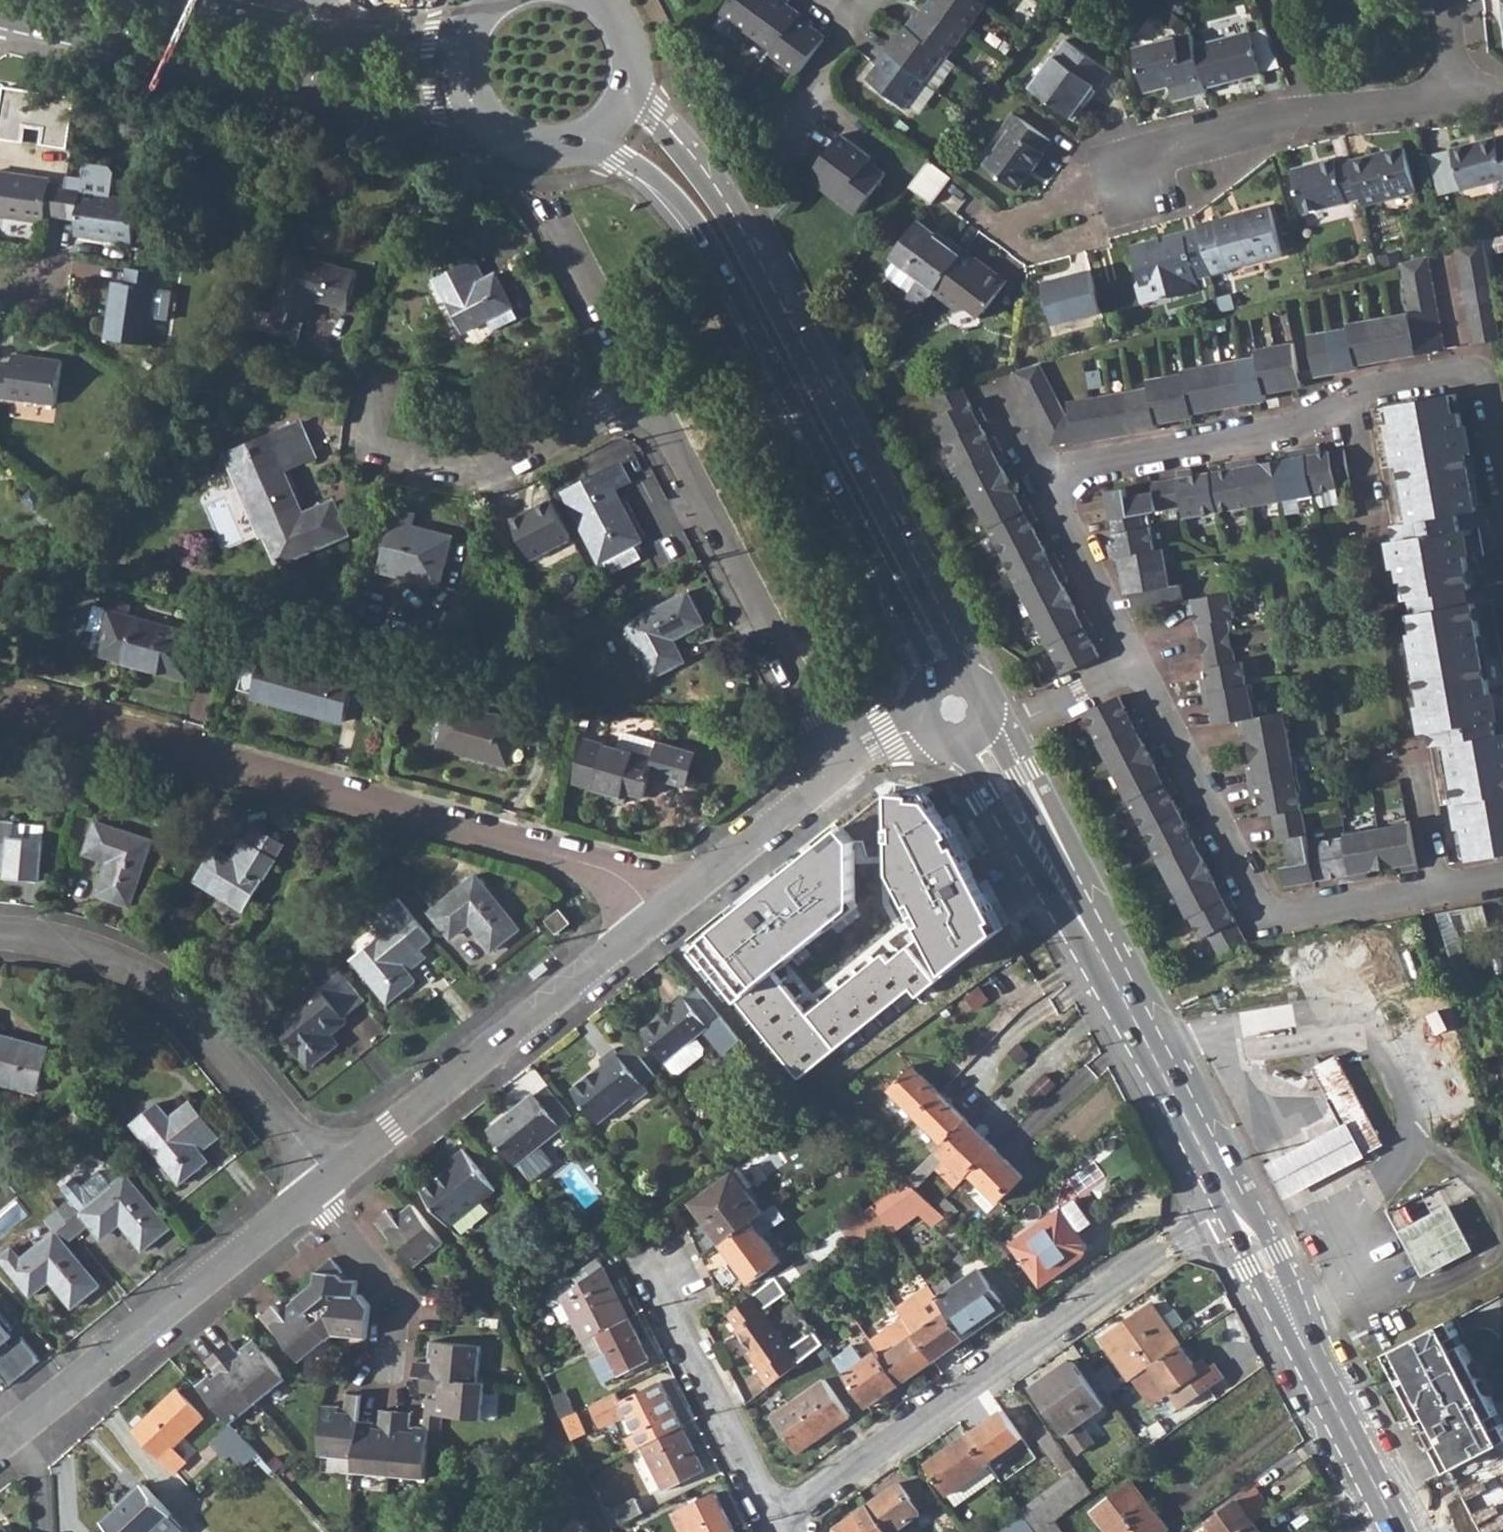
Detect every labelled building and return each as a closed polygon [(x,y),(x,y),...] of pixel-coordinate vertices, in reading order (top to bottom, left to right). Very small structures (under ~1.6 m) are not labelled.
[(796,75),(825,37),(811,26),(812,23),(787,4),(789,0),(729,0),(719,13),(771,51),(768,54),(796,75)] [(904,111),(944,57),(947,60),(987,7),(984,4),(987,0),(933,0),(918,20),(915,18),(896,43),(893,40),(875,65),(877,67),(867,82),(904,111)] [(1192,44),(1203,88),(1258,72),(1248,31),(1192,44)] [(1166,88),(1171,101),(1204,92),(1203,88),(1192,44),(1189,36),(1131,52),(1141,94),(1166,88)] [(1030,91),(1070,121),(1092,91),(1097,94),(1111,76),(1066,44),(1030,91)] [(39,139),(76,144),(82,91),(8,83),(2,135),(39,139)] [(1075,124),(1097,94),(1092,91),(1070,121),(1075,124)] [(981,167),(1016,193),(1043,157),(1040,154),(1048,143),(1010,115),(1001,127),(1008,132),(981,167)] [(1502,177),(1502,136),(1494,139),(1492,134),(1447,149),(1460,190),(1502,177)] [(837,202),(855,216),(885,176),(867,162),(870,158),(842,136),(812,176),(840,198),(837,202)] [(50,143),(47,166),(68,168),(70,145),(50,143)] [(1360,197),(1362,204),(1417,190),(1405,147),(1351,162),(1360,197)] [(1303,212),(1360,197),(1351,162),(1350,157),(1337,161),(1336,158),(1292,169),(1303,212)] [(949,180),(926,163),(910,183),(933,200),(949,180)] [(45,220),(46,212),(62,215),(66,187),(50,185),(51,178),(0,170),(0,214),(45,220)] [(933,200),(910,183),(906,190),(928,207),(933,200)] [(66,187),(62,215),(78,217),(76,232),(133,241),(139,198),(66,187)] [(1198,229),(1211,274),(1284,256),(1271,206),(1197,227),(1198,229)] [(276,219),(288,226),(294,217),(281,210),(276,219)] [(947,239),(945,242),(942,245),(931,237),(931,235),(914,222),(886,258),(890,261),(882,272),(882,278),(919,309),(931,293),(962,250),(947,239)] [(1198,229),(1131,248),(1141,283),(1136,285),(1141,307),(1201,291),(1198,279),(1211,276),(1211,274),(1198,229)] [(933,233),(931,235),(931,237),(942,245),(945,242),(933,233)] [(1457,248),(1474,343),(1502,339),(1484,240),(1457,248)] [(1004,280),(962,250),(931,293),(955,312),(967,309),(977,317),(1004,280)] [(314,297),(347,305),(356,271),(289,254),(274,313),(255,308),(251,325),(299,337),(303,320),(308,321),(314,297)] [(1401,263),(1409,313),(1417,355),(1443,350),(1427,256),(1401,263)] [(461,329),(486,315),(510,301),(493,270),(482,276),(471,257),(432,278),(461,329)] [(128,266),(126,281),(114,280),(107,337),(149,342),(159,270),(147,268),(128,266)] [(1042,280),(1053,322),(1100,310),(1089,268),(1042,280)] [(486,315),(492,327),(517,313),(510,301),(486,315)] [(1357,365),(1417,355),(1409,313),(1349,324),(1350,328),(1310,335),(1310,339),(1317,376),(1358,369),(1357,365)] [(1310,339),(1294,342),(1301,379),(1317,376),(1310,339)] [(1071,412),(1065,413),(1036,422),(1048,446),(1157,428),(1156,422),(1192,416),(1192,413),(1266,400),(1264,392),(1303,386),(1301,379),(1294,342),(1257,348),(1258,356),(1184,369),(1185,373),(1149,379),(1150,386),(1069,400),(1071,412)] [(57,403),(63,360),(15,353),(13,365),(0,363),(0,394),(57,403)] [(1010,372),(1036,422),(1065,413),(1039,364),(1010,372)] [(1054,659),(1062,674),(1098,656),(1090,641),(1097,637),(1083,610),(1076,613),(1061,583),(1067,580),(1053,552),(1047,555),(1031,525),(1037,521),(1024,495),(1018,498),(1002,468),(1009,464),(994,436),(987,439),(978,423),(985,420),(978,406),(972,409),(960,386),(930,394),(941,414),(934,417),(946,440),(943,441),(952,458),(949,459),(963,488),(966,486),(981,516),(978,518),(992,544),(995,543),(1011,574),(1008,576),(1022,602),(1025,601),(1041,632),(1038,633),(1052,660),(1054,659)] [(1465,861),(1502,854),(1502,666),(1480,529),(1489,528),(1486,511),(1477,512),(1458,394),(1390,406),(1409,524),(1391,527),(1403,601),(1409,600),(1411,615),(1406,616),(1428,748),(1446,745),(1465,861)] [(267,532),(280,563),(349,533),(335,501),(305,514),(286,468),(315,456),(301,424),(226,455),(240,487),(241,486),(262,534),(267,532)] [(1133,589),(1135,603),(1183,594),(1180,580),(1177,581),(1170,546),(1162,548),(1157,522),(1151,523),(1148,510),(1189,502),(1192,515),(1206,513),(1207,510),(1240,504),(1240,507),(1301,493),(1301,496),(1317,493),(1316,489),(1339,484),(1338,479),(1352,476),(1347,447),(1324,453),(1323,445),(1293,452),(1294,456),(1260,463),(1259,457),(1228,464),(1229,469),(1197,475),(1196,469),(1183,472),(1185,478),(1155,483),(1157,491),(1129,497),(1127,489),(1108,493),(1118,543),(1111,545),(1113,558),(1121,556),(1126,590),(1133,589)] [(630,451),(635,476),(651,473),(646,447),(630,451)] [(635,544),(641,540),(614,488),(630,480),(621,463),(564,493),(600,563),(604,560),(635,544)] [(571,540),(551,499),(508,520),(529,561),(571,540)] [(397,509),(381,571),(440,586),(453,537),(412,526),(416,514),(397,509)] [(604,560),(611,575),(643,557),(635,544),(604,560)] [(1195,608),(1200,634),(1231,628),(1228,614),(1234,613),(1229,586),(1187,595),(1188,608),(1195,608)] [(690,589),(629,621),(655,675),(686,659),(676,636),(706,620),(690,589)] [(141,664),(141,666),(191,679),(201,636),(129,617),(132,607),(114,602),(111,612),(109,611),(103,634),(99,652),(141,664)] [(90,630),(103,634),(109,611),(97,608),(90,630)] [(556,616),(563,629),(576,622),(569,609),(556,616)] [(1201,644),(1203,651),(1233,646),(1232,639),(1231,628),(1200,634),(1201,644)] [(1236,659),(1233,646),(1203,651),(1207,676),(1201,676),(1205,705),(1212,704),(1215,721),(1236,718),(1239,733),(1244,732),(1250,767),(1245,768),(1250,798),(1257,797),(1259,814),(1272,812),(1276,840),(1282,838),(1288,865),(1281,866),(1284,885),(1334,877),(1335,883),(1366,878),(1366,872),(1401,866),(1402,873),(1417,870),(1408,820),(1393,823),(1394,825),(1359,831),(1358,828),(1344,830),(1345,836),(1321,841),(1322,847),(1309,850),(1299,789),(1302,789),(1297,760),(1293,760),(1288,725),(1291,724),(1288,708),(1254,715),(1251,697),(1256,696),(1253,681),(1247,682),(1243,658),(1236,659)] [(345,723),(358,679),(265,654),(253,697),(345,723)] [(1208,934),(1222,961),(1241,952),(1249,948),(1230,913),(1237,910),(1223,883),(1217,886),(1202,856),(1207,853),(1193,825),(1187,828),(1171,798),(1178,795),(1164,768),(1158,771),(1142,739),(1148,736),(1135,712),(1128,714),(1120,698),(1085,716),(1093,731),(1090,733),(1104,759),(1107,758),(1123,789),(1120,790),(1134,816),(1137,815),(1152,845),(1150,846),(1163,874),(1166,872),(1183,904),(1180,906),(1187,919),(1192,917),(1202,937),(1208,934)] [(507,764),(519,723),(451,704),(440,746),(507,764)] [(578,731),(589,734),(593,720),(582,717),(578,731)] [(616,748),(653,759),(658,744),(621,733),(616,748)] [(625,799),(626,794),(643,799),(649,778),(684,789),(694,755),(658,744),(653,759),(616,748),(585,739),(572,783),(612,795),(625,799)] [(611,800),(623,804),(625,799),(612,795),(611,800)] [(893,802),(903,860),(968,953),(1007,931),(967,856),(953,825),(933,800),(893,802)] [(131,906),(154,840),(98,821),(86,852),(110,861),(98,894),(131,906)] [(6,863),(6,860),(11,861),(11,870),(10,878),(43,881),(48,840),(17,837),(18,823),(0,822),(0,863),(6,863)] [(873,857),(847,827),(687,953),(742,1023),(879,916),(873,857)] [(244,909),(274,859),(242,840),(231,858),(215,848),(196,880),(244,909)] [(479,929),(477,930),(493,950),(520,928),(478,873),(430,910),(451,937),(473,921),(479,929)] [(420,949),(433,939),(400,897),(382,911),(393,925),(352,957),(388,1002),(415,980),(402,963),(407,959),(413,966),(426,956),(420,949)] [(1441,931),(1459,987),(1476,984),(1457,926),(1441,931)] [(881,965),(907,1001),(957,965),(930,929),(881,965)] [(549,968),(543,961),(530,972),(532,975),(536,979),(549,968)] [(308,1067),(336,1044),(323,1027),(327,1024),(333,1031),(346,1020),(344,1018),(366,1000),(343,971),(321,988),(319,985),(273,1022),(308,1067)] [(695,1037),(721,1016),(697,986),(685,996),(682,993),(669,1003),(671,1006),(640,1032),(664,1062),(665,1061),(673,1072),(679,1072),(702,1053),(703,1047),(695,1037)] [(20,1088),(25,1071),(41,1075),(48,1047),(0,1034),(0,1082),(20,1088)] [(599,1122),(631,1096),(635,1102),(649,1090),(645,1085),(658,1075),(631,1042),(618,1052),(615,1048),(601,1059),(604,1064),(573,1089),(599,1122)] [(1338,1101),(1363,1149),(1380,1138),(1338,1059),(1316,1071),(1333,1103),(1338,1101)] [(913,1065),(890,1088),(917,1116),(940,1092),(913,1065)] [(20,1088),(37,1092),(41,1075),(25,1071),(20,1088)] [(1027,1092),(1037,1102),(1055,1085),(1045,1074),(1027,1092)] [(534,1092),(488,1130),(516,1164),(562,1126),(560,1124),(572,1115),(548,1084),(535,1094),(534,1092)] [(940,1092),(917,1116),(945,1144),(968,1120),(940,1092)] [(194,1143),(199,1139),(205,1147),(218,1136),(190,1101),(170,1117),(157,1102),(132,1122),(179,1182),(207,1160),(194,1143)] [(996,1148),(968,1120),(945,1144),(907,1180),(915,1188),(937,1167),(946,1158),(966,1178),(971,1173),(996,1148)] [(827,1159),(830,1163),(847,1150),(844,1147),(827,1159)] [(996,1148),(971,1173),(999,1202),(1025,1177),(996,1148)] [(449,1225),(496,1187),(464,1149),(451,1159),(454,1163),(420,1189),(449,1225)] [(937,1167),(957,1187),(966,1178),(946,1158),(937,1167)] [(735,1171),(748,1189),(754,1184),(741,1166),(735,1171)] [(9,1194),(21,1184),(8,1168),(0,1175),(0,1183),(9,1194)] [(722,1242),(770,1206),(754,1184),(748,1189),(735,1171),(693,1202),(722,1242)] [(101,1236),(123,1219),(129,1227),(127,1228),(143,1248),(170,1227),(127,1172),(80,1209),(72,1197),(59,1207),(80,1234),(92,1224),(101,1236)] [(872,1192),(879,1200),(907,1180),(899,1173),(872,1192)] [(895,1232),(922,1214),(934,1226),(944,1215),(936,1208),(915,1188),(907,1180),(879,1200),(875,1204),(887,1221),(895,1232)] [(70,1191),(79,1203),(87,1197),(78,1185),(70,1191)] [(944,1215),(950,1221),(960,1210),(947,1197),(936,1208),(944,1215)] [(391,1242),(394,1240),(414,1265),(444,1242),(412,1202),(400,1212),(403,1215),(398,1219),(390,1209),(375,1221),(391,1242)] [(762,1233),(785,1216),(776,1203),(770,1206),(722,1242),(752,1283),(782,1260),(762,1233)] [(875,1204),(843,1227),(850,1238),(854,1243),(887,1221),(875,1204)] [(72,1306),(100,1284),(68,1244),(80,1234),(59,1207),(47,1217),(57,1229),(22,1257),(13,1245),(1,1255),(10,1267),(31,1294),(52,1277),(58,1285),(56,1286),(72,1306)] [(1056,1214),(1072,1236),(1078,1231),(1063,1209),(1056,1214)] [(1404,1236),(1425,1278),(1473,1252),(1451,1211),(1404,1236)] [(1056,1214),(1012,1245),(1040,1285),(1087,1251),(1088,1248),(1087,1246),(1085,1242),(1078,1231),(1072,1236),(1056,1214)] [(907,1233),(922,1256),(934,1248),(918,1225),(907,1233)] [(817,1260),(850,1238),(843,1227),(811,1251),(817,1260)] [(786,1286),(819,1263),(817,1260),(811,1251),(778,1275),(786,1286)] [(565,1302),(573,1317),(584,1340),(598,1334),(629,1318),(603,1266),(591,1274),(578,1284),(562,1296),(565,1302)] [(573,1277),(578,1284),(591,1274),(585,1267),(573,1277)] [(946,1276),(931,1286),(967,1337),(1008,1309),(980,1269),(953,1287),(946,1276)] [(316,1272),(315,1282),(296,1297),(329,1340),(337,1334),(369,1338),(371,1304),(362,1294),(357,1294),(358,1279),(345,1278),(339,1275),(339,1272),(318,1270),(318,1272),(316,1272)] [(778,1275),(729,1311),(773,1386),(802,1363),(826,1344),(817,1331),(792,1349),(764,1308),(789,1290),(786,1286),(778,1275)] [(934,1359),(967,1337),(931,1286),(930,1284),(897,1307),(904,1316),(934,1359)] [(519,1303),(525,1311),(535,1303),(529,1296),(519,1303)] [(291,1315),(286,1320),(275,1305),(259,1318),(276,1338),(279,1336),(301,1362),(329,1340),(296,1297),(284,1307),(291,1315)] [(555,1307),(563,1322),(573,1317),(565,1302),(555,1307)] [(1134,1378),(1181,1345),(1171,1331),(1162,1318),(1152,1305),(1104,1339),(1132,1379),(1134,1378)] [(1162,1318),(1171,1331),(1185,1322),(1175,1308),(1162,1318)] [(12,1346),(5,1338),(15,1329),(0,1310),(0,1311),(0,1356),(12,1346)] [(902,1382),(934,1359),(904,1316),(871,1338),(878,1349),(902,1382)] [(629,1318),(598,1334),(607,1353),(594,1360),(604,1381),(649,1359),(629,1318)] [(1448,1472),(1502,1444),(1502,1401),(1496,1405),(1452,1318),(1386,1352),(1422,1421),(1423,1420),(1436,1445),(1435,1446),(1448,1472)] [(584,1340),(594,1360),(607,1353),(598,1334),(584,1340)] [(0,1356),(0,1373),(10,1387),(42,1362),(24,1337),(12,1346),(0,1356)] [(243,1352),(239,1356),(226,1342),(215,1352),(259,1400),(286,1376),(251,1338),(239,1348),(243,1352)] [(478,1382),(482,1345),(431,1340),(430,1356),(434,1357),(433,1363),(415,1360),(413,1375),(422,1376),(478,1382)] [(855,1343),(835,1357),(868,1405),(902,1382),(878,1349),(865,1358),(855,1343)] [(1183,1408),(1217,1384),(1206,1370),(1202,1373),(1181,1345),(1134,1378),(1149,1400),(1167,1387),(1172,1394),(1183,1408)] [(210,1376),(198,1387),(220,1411),(233,1424),(259,1400),(215,1352),(205,1362),(217,1376),(213,1379),(210,1376)] [(1073,1361),(1032,1390),(1063,1433),(1064,1432),(1078,1452),(1094,1440),(1080,1421),(1104,1404),(1073,1361)] [(826,1379),(844,1405),(855,1398),(837,1372),(826,1379)] [(434,1399),(431,1415),(442,1416),(483,1420),(486,1383),(478,1382),(422,1376),(420,1391),(438,1393),(438,1399),(434,1399)] [(825,1377),(771,1415),(797,1452),(850,1414),(844,1405),(826,1379),(825,1377)] [(642,1446),(684,1427),(661,1381),(622,1400),(618,1391),(591,1405),(603,1429),(609,1426),(622,1430),(632,1451),(637,1449),(642,1446)] [(1149,1400),(1154,1406),(1172,1394),(1167,1387),(1149,1400)] [(346,1391),(344,1410),(339,1410),(339,1405),(323,1403),(318,1455),(354,1459),(358,1419),(361,1393),(346,1391)] [(178,1392),(152,1415),(157,1421),(141,1436),(175,1473),(186,1463),(172,1448),(204,1419),(178,1392)] [(428,1442),(439,1443),(442,1416),(431,1415),(434,1399),(426,1398),(423,1425),(430,1426),(428,1442)] [(374,1420),(358,1419),(354,1459),(353,1471),(389,1475),(395,1409),(381,1407),(379,1426),(373,1425),(374,1420)] [(414,1424),(414,1429),(408,1429),(410,1410),(395,1409),(389,1475),(425,1478),(428,1442),(430,1426),(423,1425),(414,1424)] [(1002,1410),(967,1435),(987,1463),(1022,1438),(1002,1410)] [(210,1421),(223,1434),(233,1424),(220,1411),(210,1421)] [(136,1430),(141,1436),(157,1421),(152,1415),(136,1430)] [(1133,1423),(1148,1445),(1155,1440),(1140,1418),(1133,1423)] [(233,1424),(223,1434),(213,1444),(227,1460),(233,1455),(245,1468),(251,1463),(260,1454),(233,1424)] [(1094,1492),(1045,1424),(1033,1433),(1066,1477),(1028,1505),(1021,1510),(1026,1517),(1036,1531),(1041,1531),(1056,1520),(1094,1492)] [(684,1427),(642,1446),(637,1449),(656,1488),(663,1485),(664,1489),(705,1470),(684,1427)] [(948,1495),(989,1466),(987,1463),(967,1435),(926,1465),(948,1495)] [(251,1463),(255,1468),(265,1459),(260,1454),(251,1463)] [(997,1477),(1011,1496),(1019,1491),(1036,1478),(1019,1454),(993,1472),(997,1477)] [(948,1495),(956,1506),(997,1477),(993,1472),(989,1466),(948,1495)] [(871,1504),(890,1531),(895,1531),(924,1512),(903,1482),(871,1504)] [(1093,1512),(1108,1531),(1116,1531),(1151,1506),(1133,1482),(1093,1512)] [(105,1523),(114,1531),(155,1531),(158,1529),(161,1531),(184,1531),(187,1529),(145,1485),(105,1523)] [(1255,1487),(1238,1500),(1208,1522),(1211,1526),(1203,1531),(1242,1531),(1255,1523),(1272,1510),(1255,1487)] [(1011,1496),(1021,1510),(1028,1505),(1019,1491),(1011,1496)] [(692,1531),(736,1531),(716,1492),(685,1508),(696,1530),(692,1531)] [(637,1498),(606,1513),(613,1527),(644,1512),(637,1498)] [(871,1504),(837,1527),(836,1531),(890,1531),(871,1504)] [(1116,1531),(1167,1531),(1169,1530),(1151,1506),(1116,1531)] [(683,1531),(692,1531),(696,1530),(685,1508),(674,1513),(683,1531)] [(1026,1517),(1006,1531),(1036,1531),(1026,1517)] [(1056,1520),(1041,1531),(1065,1531),(1056,1520)] [(1255,1523),(1242,1531),(1261,1531),(1255,1523)]
